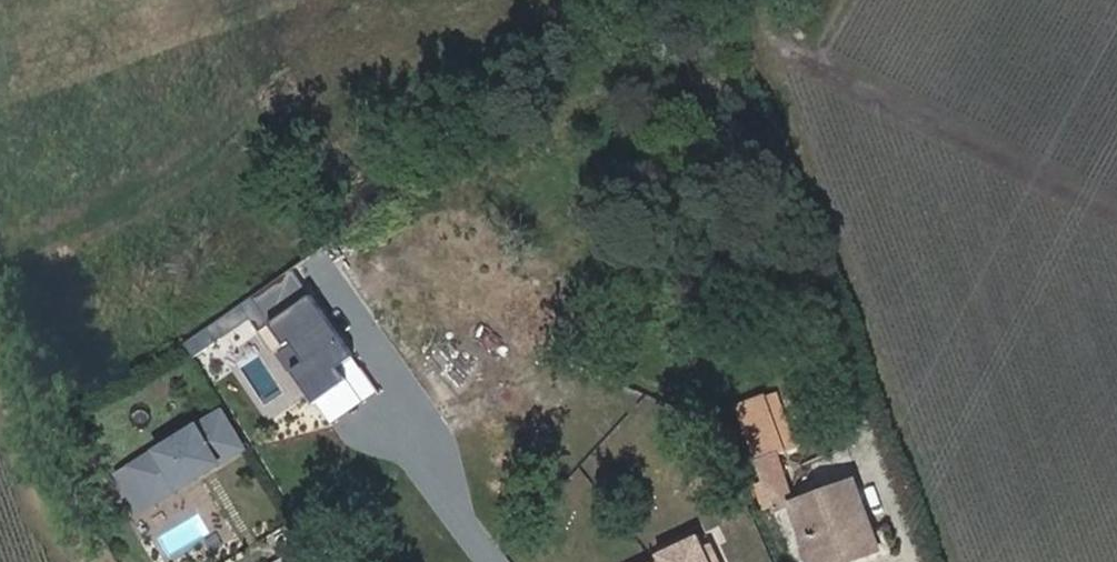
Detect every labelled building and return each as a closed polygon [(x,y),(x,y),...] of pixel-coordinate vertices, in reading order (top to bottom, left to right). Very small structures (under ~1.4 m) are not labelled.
[(284,316),(259,335),(272,353),(298,334),(284,316)] [(794,452),(776,395),(764,399),(783,456),(794,452)] [(764,399),(738,410),(775,513),(794,505),(777,458),(783,456),(764,399)] [(219,410),(129,468),(152,503),(242,445),(219,410)] [(152,503),(129,468),(118,475),(140,512),(152,503)] [(794,505),(814,561),(845,561),(876,550),(868,527),(853,484),(794,505)] [(868,527),(876,550),(845,561),(880,561),(895,556),(882,523),(868,527)] [(713,529),(657,552),(661,561),(726,561),(713,529)]
